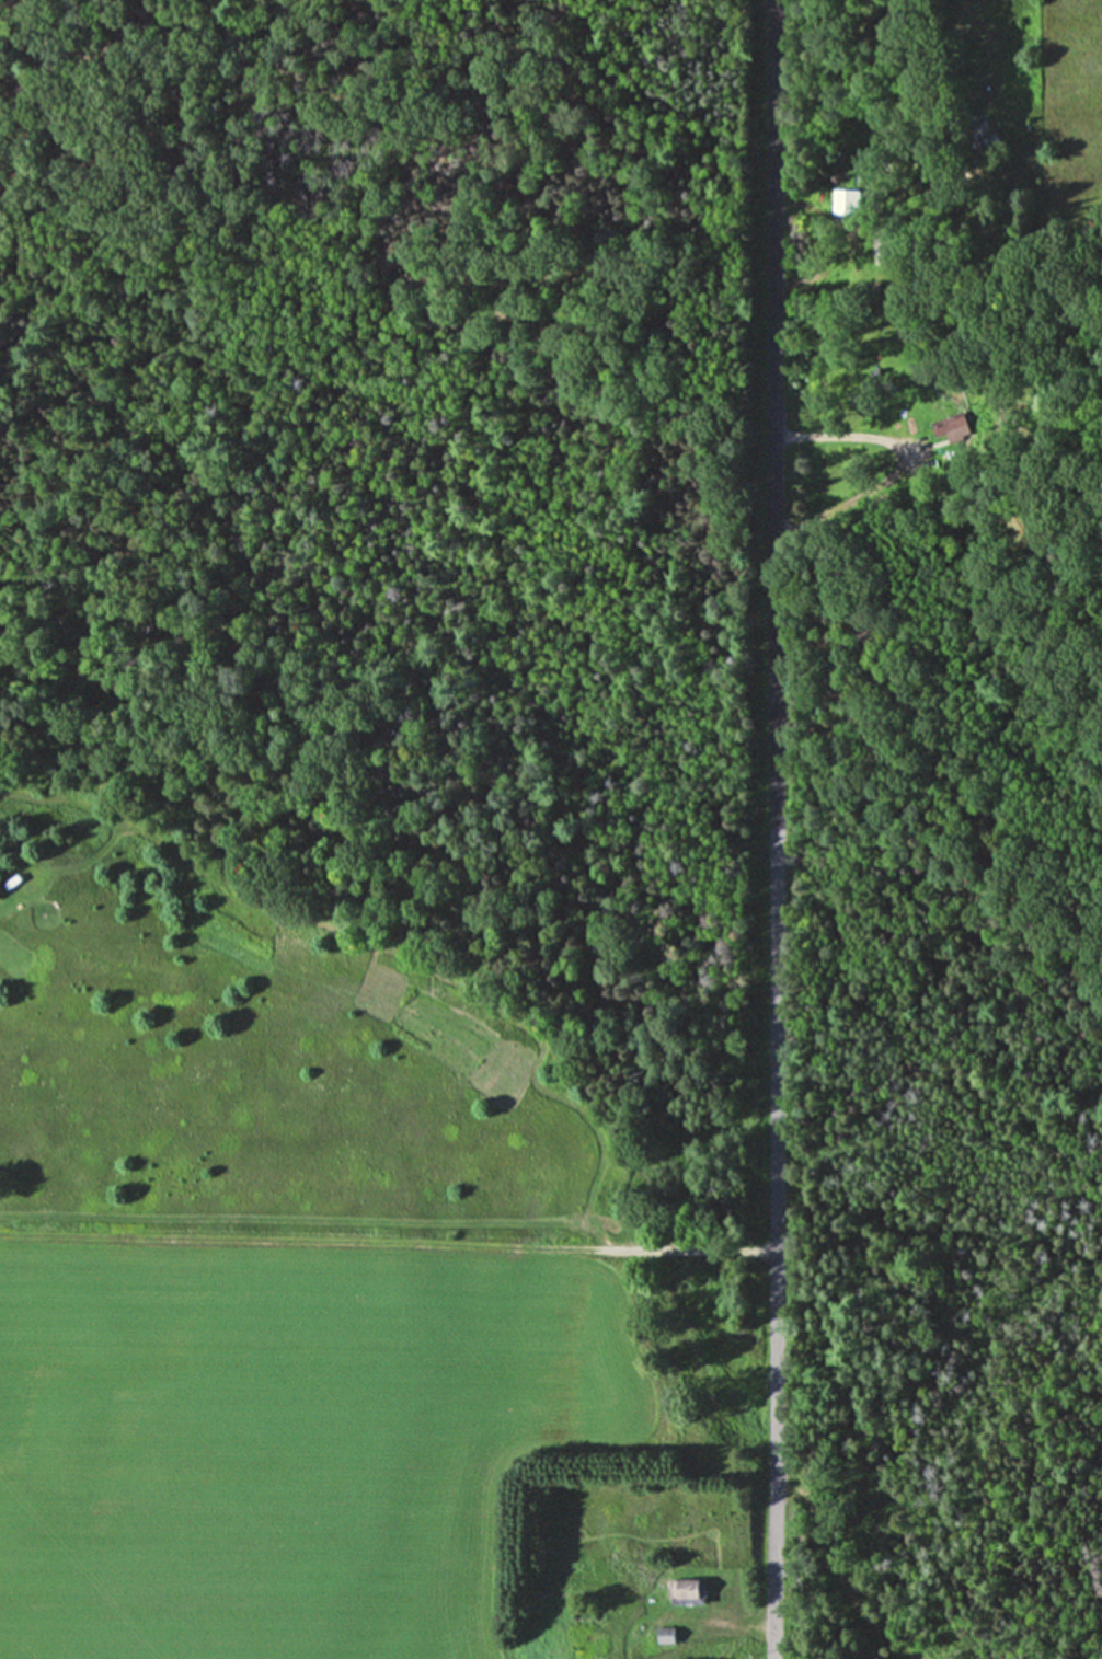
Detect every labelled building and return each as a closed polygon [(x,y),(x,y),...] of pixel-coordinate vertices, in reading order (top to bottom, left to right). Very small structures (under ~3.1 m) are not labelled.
[(861,191),(833,191),(833,215),(861,215),(861,191)] [(969,436),(962,414),(939,421),(946,444),(969,436)] [(653,1645),(672,1645),(672,1630),(653,1630),(653,1645)]
